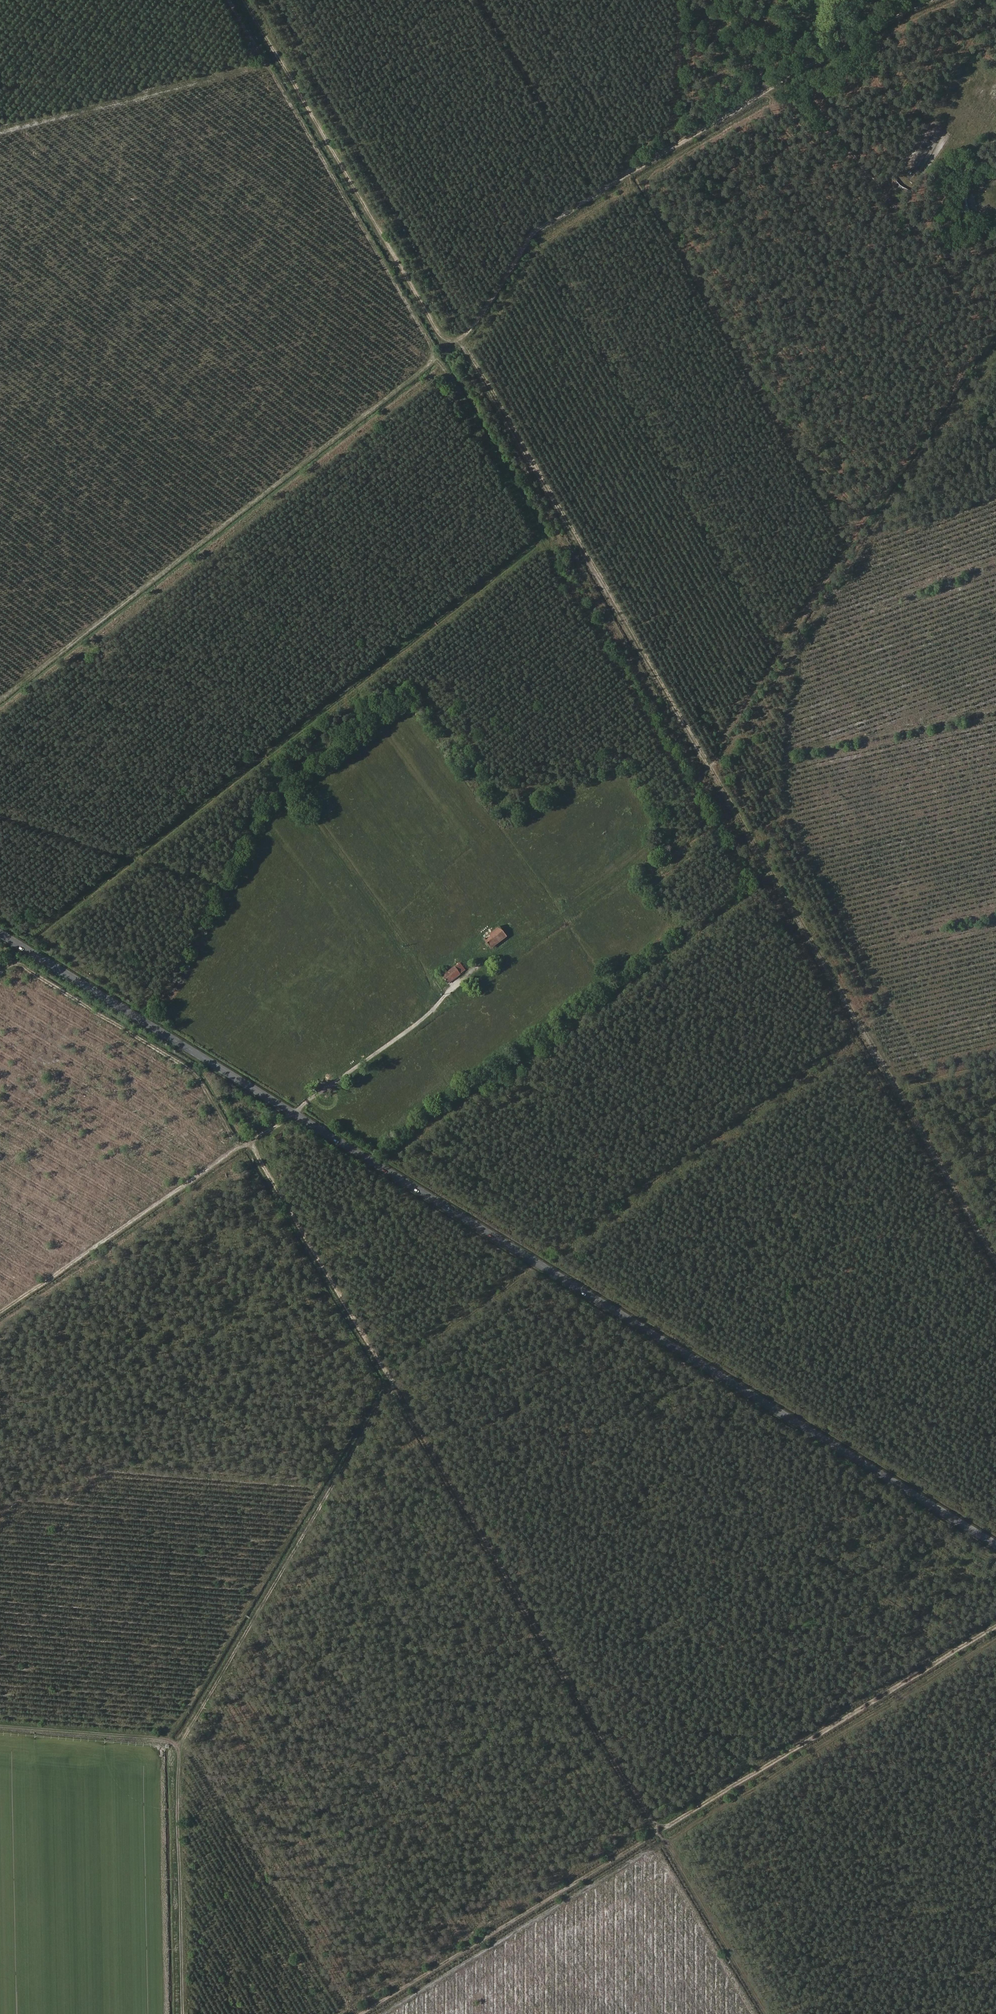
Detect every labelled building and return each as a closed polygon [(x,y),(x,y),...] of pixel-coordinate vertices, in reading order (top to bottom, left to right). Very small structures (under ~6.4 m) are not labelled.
[(487,947),(502,937),(494,926),(488,929),(494,937),(485,943),(487,947)] [(494,937),(488,929),(479,936),(485,943),(494,937)] [(450,963),(438,971),(444,979),(455,971),(450,963)]
